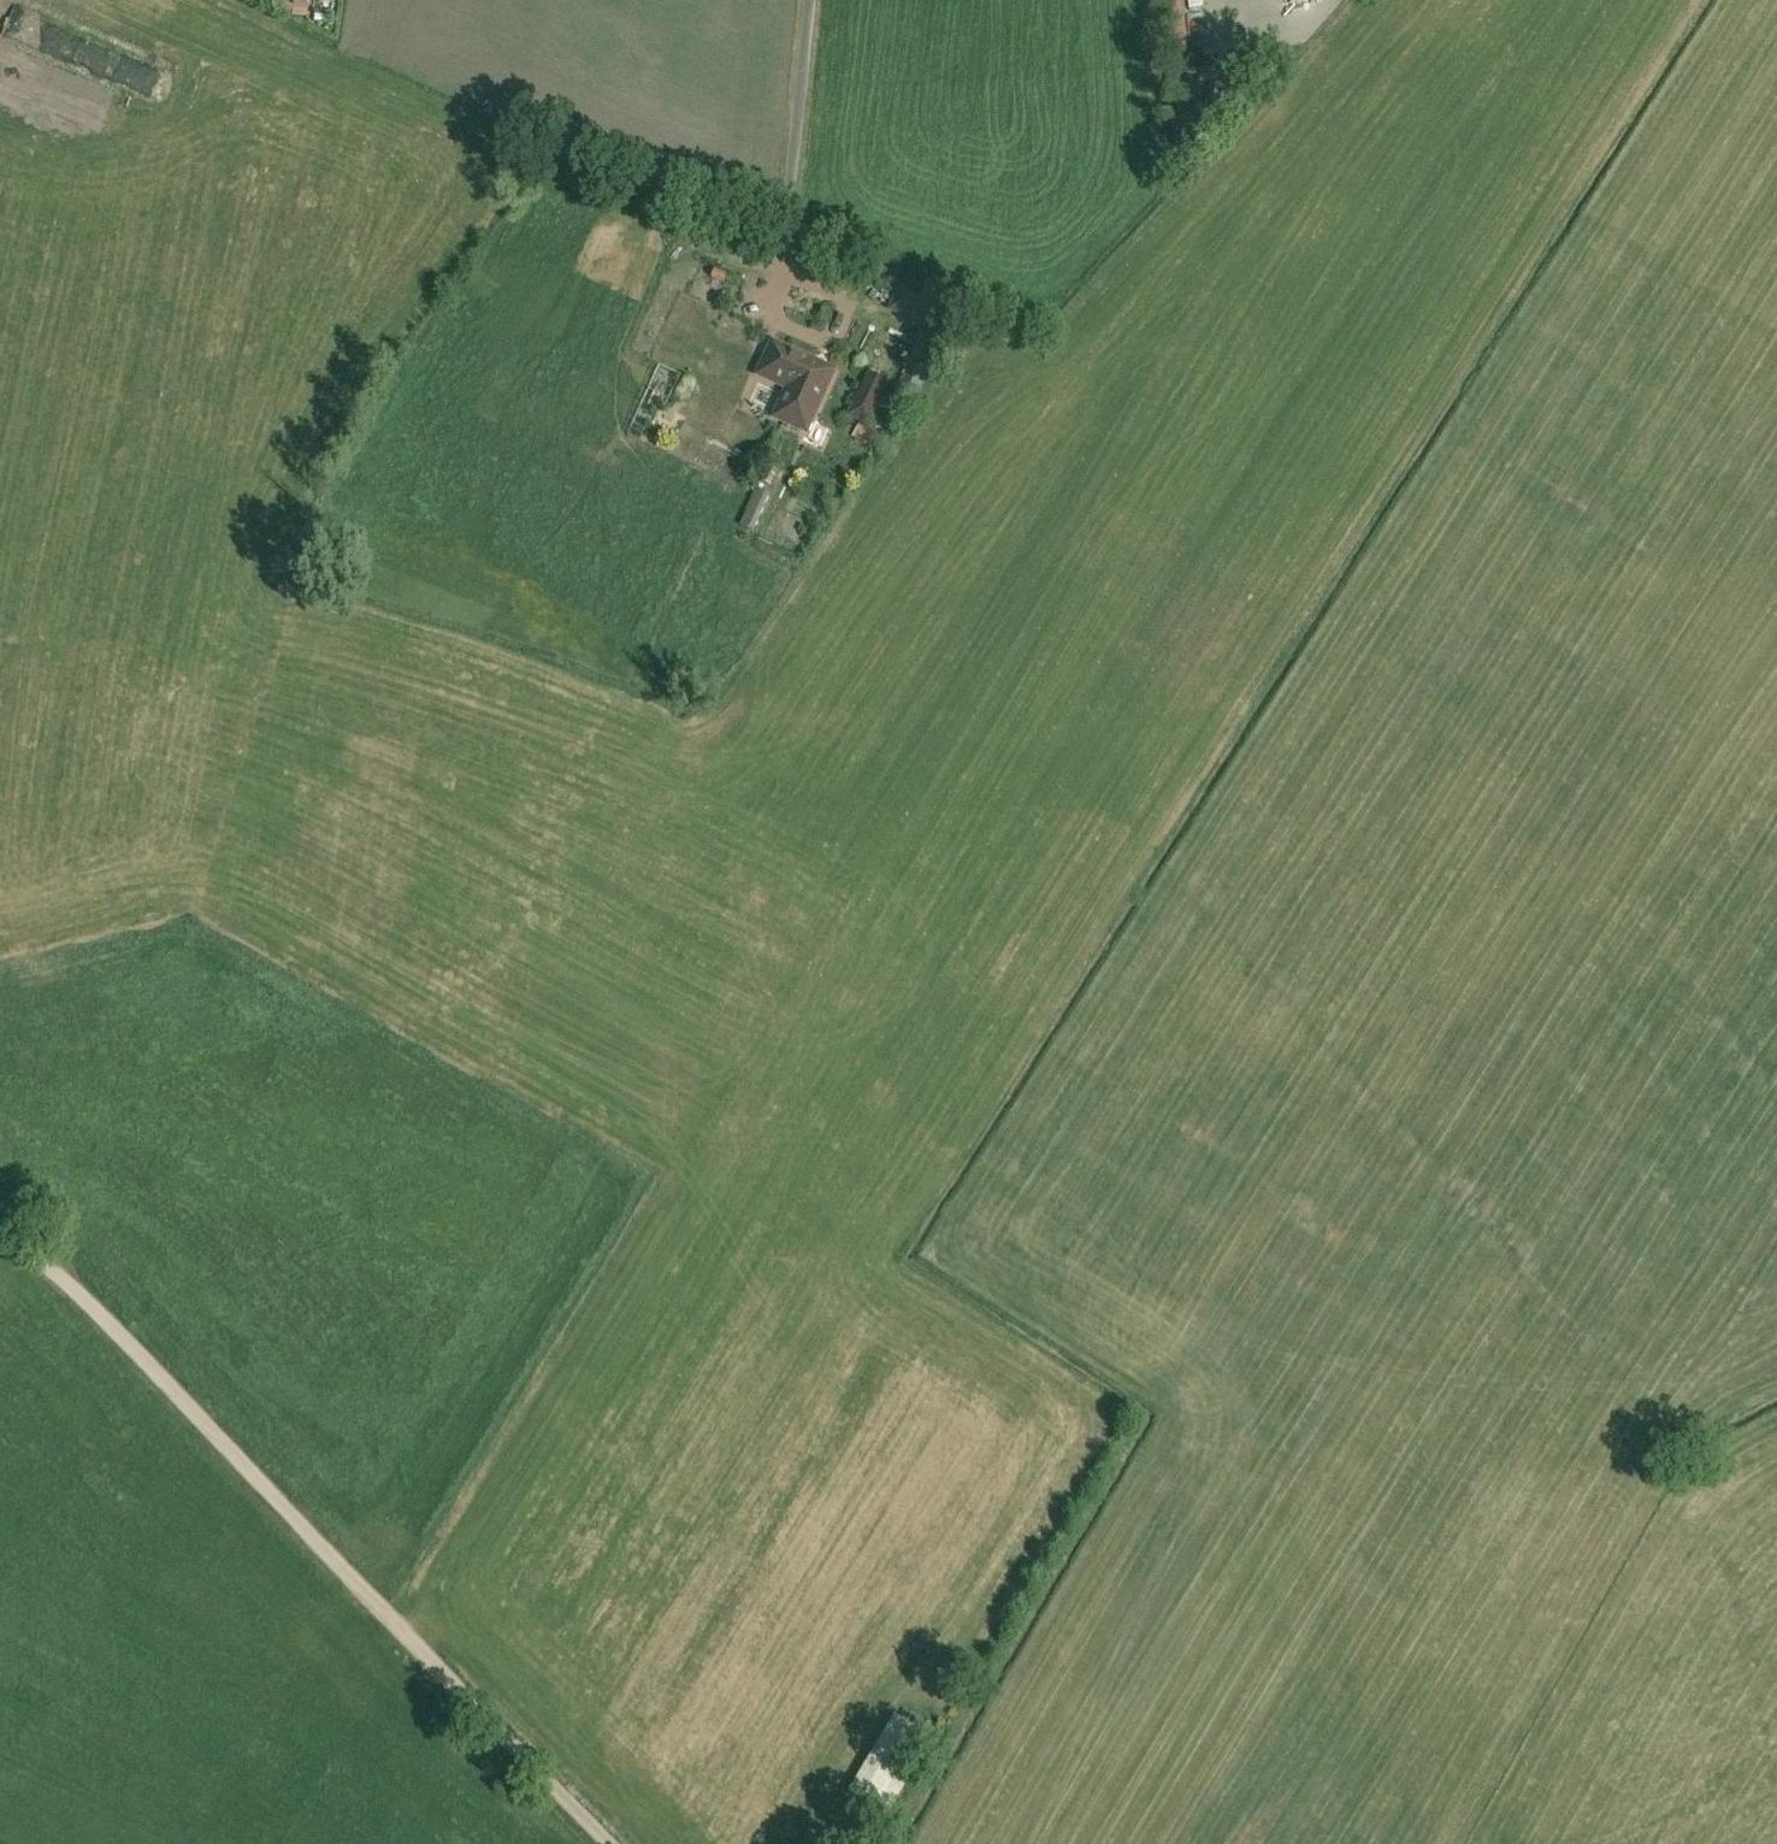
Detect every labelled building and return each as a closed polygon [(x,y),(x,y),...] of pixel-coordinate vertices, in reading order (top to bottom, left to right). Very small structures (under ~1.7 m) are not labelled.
[(902,352),(882,342),(860,388),(880,397),(902,352)] [(805,432),(833,371),(771,343),(757,375),(786,389),(773,418),(805,432)] [(879,431),(861,422),(853,438),(872,447),(879,431)] [(756,491),(740,529),(754,535),(771,498),(756,491)] [(873,1809),(894,1773),(869,1759),(848,1795),(873,1809)]
